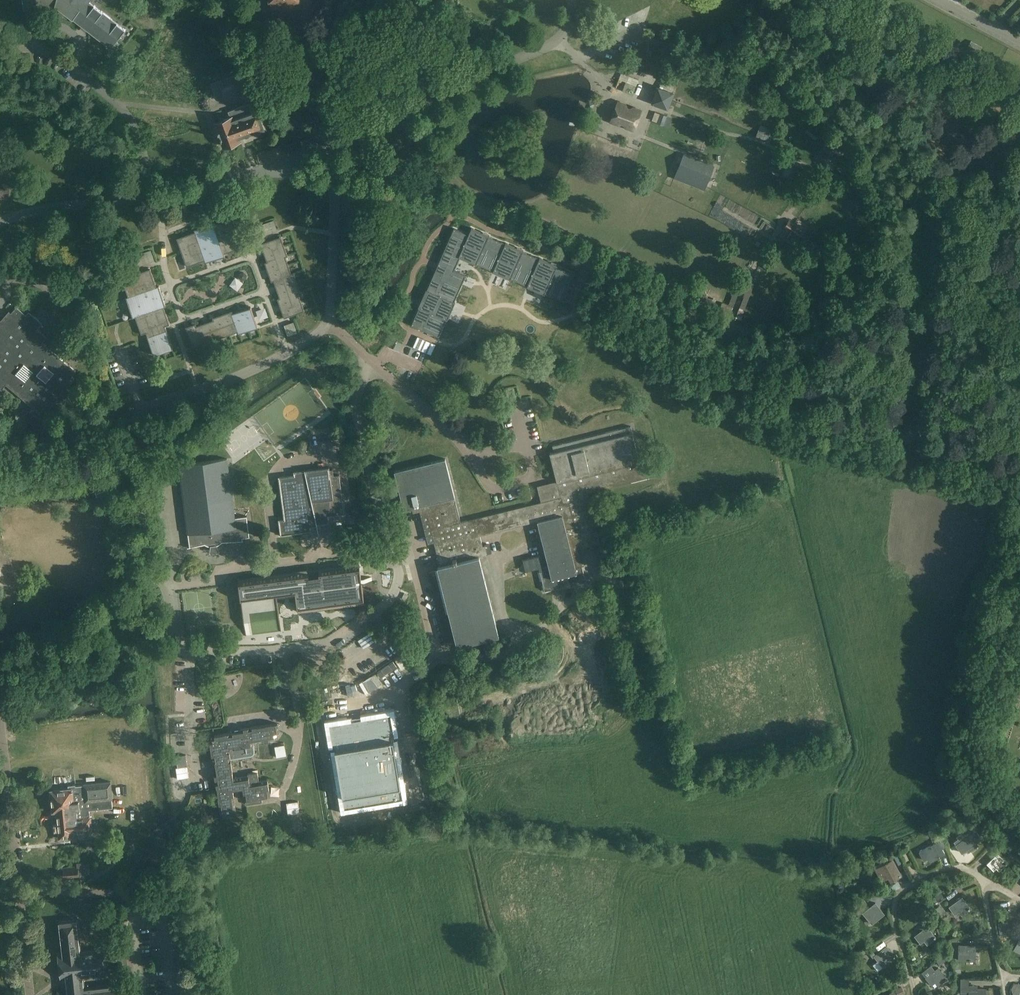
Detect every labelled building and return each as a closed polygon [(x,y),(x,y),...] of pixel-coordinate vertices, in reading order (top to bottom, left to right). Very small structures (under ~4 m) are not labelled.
[(24,11),(55,7),(59,10),(66,15),(111,49),(126,30),(90,2),(92,0),(22,0),(24,11)] [(966,51),(977,56),(978,54),(982,47),(971,42),(967,49),(966,51)] [(247,68),(236,72),(242,90),(254,86),(247,68)] [(626,81),(622,91),(633,95),(637,85),(626,81)] [(672,89),(660,85),(658,84),(653,99),(669,105),(675,90),(672,89)] [(216,123),(224,147),(240,141),(239,138),(265,130),(262,122),(260,115),(263,114),(258,102),(258,101),(228,111),(230,117),(216,123)] [(630,109),(627,108),(626,105),(618,102),(611,121),(619,124),(622,123),(625,124),(626,127),(633,130),(641,110),(634,108),(630,109)] [(660,114),(657,122),(657,123),(664,125),(667,115),(660,113),(660,114)] [(759,130),(770,133),(771,129),(761,125),(759,130)] [(674,176),(706,187),(714,162),(682,151),(674,176)] [(177,237),(187,265),(205,258),(206,261),(210,259),(225,254),(224,251),(242,245),(232,217),(214,223),(213,221),(194,228),(194,230),(177,237)] [(784,229),(783,231),(785,232),(784,233),(792,238),(792,237),(794,239),(802,228),(790,219),(783,229),(784,229)] [(257,238),(277,231),(273,220),(253,227),(257,238)] [(419,307),(411,325),(439,337),(446,319),(447,319),(455,302),(454,301),(466,275),(454,270),(460,257),(477,264),(477,263),(493,270),(493,271),(511,279),(511,278),(527,285),(527,286),(545,294),(545,293),(562,301),(575,274),(557,266),(557,265),(556,264),(551,262),(540,257),(539,258),(523,251),(523,250),(522,250),(517,247),(505,242),(505,243),(489,236),(489,235),(488,235),(483,232),(471,227),(468,234),(454,228),(427,289),(426,289),(421,300),(419,305),(418,307),(419,307)] [(305,309),(301,300),(298,291),(301,291),(294,271),(291,272),(285,255),(288,254),(281,235),(260,242),(267,260),(264,261),(271,281),(274,280),(277,288),(280,297),(277,297),(284,317),(305,309)] [(133,255),(137,267),(155,260),(150,248),(133,255)] [(165,304),(160,289),(159,286),(159,285),(158,285),(156,285),(150,267),(122,277),(128,295),(125,296),(132,315),(134,314),(141,333),(145,331),(164,325),(169,323),(163,305),(165,304)] [(195,294),(195,303),(203,304),(204,295),(195,294)] [(2,389),(6,384),(40,413),(44,408),(47,410),(55,401),(60,405),(71,392),(67,388),(75,379),(72,376),(76,371),(42,342),(47,337),(37,329),(42,323),(29,311),(26,315),(17,306),(11,313),(9,311),(1,320),(0,320),(0,388),(2,389)] [(258,327),(250,307),(232,313),(232,311),(213,317),(214,321),(196,327),(195,324),(185,327),(192,347),(201,344),(201,346),(221,339),(220,338),(236,332),(237,334),(258,327)] [(579,320),(597,318),(596,309),(594,309),(578,311),(579,320)] [(294,322),(284,325),(288,336),(298,333),(294,322)] [(172,347),(166,328),(164,325),(145,331),(153,354),(172,347)] [(59,329),(54,334),(59,338),(63,333),(59,329)] [(418,336),(413,347),(429,354),(431,354),(435,344),(418,336)] [(137,339),(126,341),(128,351),(139,349),(137,339)] [(539,569),(540,570),(545,590),(563,586),(564,587),(569,586),(574,585),(573,581),(585,579),(577,547),(600,542),(587,492),(652,476),(649,465),(641,467),(633,432),(628,434),(627,428),(553,446),(554,452),(550,453),(555,475),(555,476),(557,481),(545,484),(547,493),(559,490),(561,497),(541,502),(532,504),(460,522),(454,497),(455,497),(445,459),(401,470),(395,471),(404,510),(410,509),(410,508),(412,508),(425,505),(434,542),(440,566),(438,567),(438,570),(435,571),(429,572),(431,582),(434,592),(445,637),(455,635),(457,643),(499,633),(480,556),(492,553),(489,544),(483,546),(480,535),(493,532),(538,521),(548,561),(549,561),(551,570),(549,570),(548,567),(544,568),(541,556),(539,557),(534,558),(529,559),(524,561),(525,568),(526,572),(539,569)] [(228,459),(190,463),(179,465),(181,480),(187,526),(188,534),(189,546),(188,547),(188,548),(198,545),(205,544),(208,545),(212,546),(211,551),(212,551),(217,550),(218,551),(216,545),(220,544),(222,542),(244,541),(244,540),(243,540),(243,538),(250,537),(247,516),(235,517),(234,510),(228,459)] [(308,531),(310,527),(310,526),(318,525),(317,524),(329,522),(328,515),(335,514),(336,516),(338,518),(340,518),(342,517),(344,515),(344,512),(343,504),(339,474),(333,475),(333,469),(329,469),(329,466),(294,471),(294,474),(279,476),(284,518),(279,519),(281,534),(305,531),(308,531)] [(287,571),(286,571),(287,574),(280,575),(280,572),(279,572),(280,575),(274,576),(273,573),(273,576),(267,577),(266,574),(266,577),(260,578),(260,575),(259,575),(259,578),(253,579),(253,576),(252,576),(252,579),(246,580),(246,577),(245,577),(246,580),(239,580),(239,577),(238,578),(246,636),(246,630),(280,625),(280,632),(281,631),(277,596),(296,593),(298,612),(299,612),(299,609),(306,608),(306,611),(307,611),(306,608),(312,607),(312,610),(313,610),(312,607),(318,606),(318,609),(319,609),(318,606),(324,605),(324,609),(325,609),(324,606),(330,605),(330,608),(331,608),(330,605),(336,604),(336,607),(337,607),(336,604),(342,603),(343,606),(343,603),(349,602),(350,605),(350,602),(356,601),(357,604),(357,601),(363,601),(363,604),(364,603),(359,562),(358,562),(352,563),(351,563),(345,564),(344,564),(338,565),(337,565),(338,565),(331,566),(325,567),(325,566),(325,567),(319,567),(318,567),(319,570),(308,572),(308,569),(307,569),(307,572),(301,572),(301,569),(300,570),(300,573),(294,573),(294,570),(293,570),(294,573),(287,574),(287,571)] [(364,649),(378,639),(372,631),(358,640),(364,649)] [(167,647),(157,649),(161,663),(171,661),(167,647)] [(47,686),(60,685),(60,677),(46,678),(47,686)] [(280,692),(290,690),(287,678),(278,680),(280,692)] [(457,698),(449,699),(446,700),(450,716),(451,716),(460,714),(457,698)] [(394,740),(392,740),(392,736),(394,736),(391,714),(366,718),(366,720),(354,722),(354,720),(329,724),(333,746),(335,746),(336,749),(335,750),(344,808),(403,799),(394,740)] [(210,743),(211,751),(212,756),(213,762),(215,762),(216,766),(217,774),(215,775),(217,788),(218,791),(219,797),(218,797),(219,805),(220,809),(212,810),(213,818),(222,817),(237,814),(236,809),(235,807),(235,801),(233,791),(233,789),(243,788),(245,800),(246,800),(246,804),(262,802),(261,797),(270,796),(268,780),(259,781),(258,772),(248,774),(248,778),(234,780),(232,771),(233,771),(231,759),(231,758),(241,757),(251,755),(252,754),(253,753),(254,751),(253,750),(253,745),(254,745),(253,743),(275,739),(274,733),(280,732),(278,723),(273,724),(273,723),(266,725),(257,726),(256,726),(244,728),(244,731),(223,734),(219,735),(215,735),(215,738),(213,739),(213,742),(210,742),(210,743)] [(284,745),(275,747),(277,757),(286,755),(284,745)] [(178,768),(187,766),(186,755),(180,755),(176,756),(178,767),(178,768)] [(120,772),(122,786),(130,785),(129,771),(120,772)] [(113,799),(111,781),(83,784),(75,785),(75,784),(68,785),(69,788),(51,790),(53,811),(56,811),(56,816),(57,816),(59,838),(73,837),(72,832),(91,830),(89,810),(89,809),(113,807),(112,799),(113,799)] [(300,813),(298,802),(286,803),(288,815),(300,813)] [(151,813),(150,805),(139,806),(139,814),(151,813)] [(135,809),(123,808),(122,819),(134,819),(135,809)] [(944,826),(939,828),(944,841),(949,839),(944,826)] [(974,832),(956,840),(962,851),(979,843),(974,832)] [(939,841),(920,852),(924,860),(932,856),(934,860),(946,854),(939,841)] [(986,851),(983,854),(987,858),(994,851),(990,847),(986,851)] [(898,863),(902,861),(898,852),(893,855),(898,863)] [(999,854),(988,864),(994,870),(999,866),(1002,869),(1007,863),(999,854)] [(881,865),(875,869),(882,882),(890,878),(891,880),(901,875),(894,862),(883,869),(881,865)] [(962,897),(949,906),(955,914),(962,909),(965,913),(970,909),(962,897)] [(876,902),(863,912),(868,919),(876,914),(878,917),(884,913),(876,902)] [(78,919),(58,921),(62,954),(59,955),(61,977),(66,976),(68,994),(67,994),(126,994),(124,983),(108,985),(107,985),(98,986),(84,988),(82,974),(106,971),(103,949),(82,952),(78,919)] [(927,926),(915,936),(920,943),(927,938),(930,942),(936,938),(927,926)] [(1011,934),(1019,939),(1019,932),(1014,929),(1011,934)] [(960,945),(959,960),(975,960),(975,946),(960,945)] [(887,946),(874,956),(883,966),(895,956),(887,946)] [(938,968),(925,978),(931,985),(938,980),(941,983),(947,979),(938,968)] [(961,992),(970,992),(970,994),(986,994),(986,989),(977,989),(978,985),(969,984),(969,978),(962,978),(961,992)] [(895,988),(896,991),(894,992),(894,991),(889,993),(890,993),(886,994),(900,994),(903,994),(905,993),(903,989),(902,986),(895,988)]
